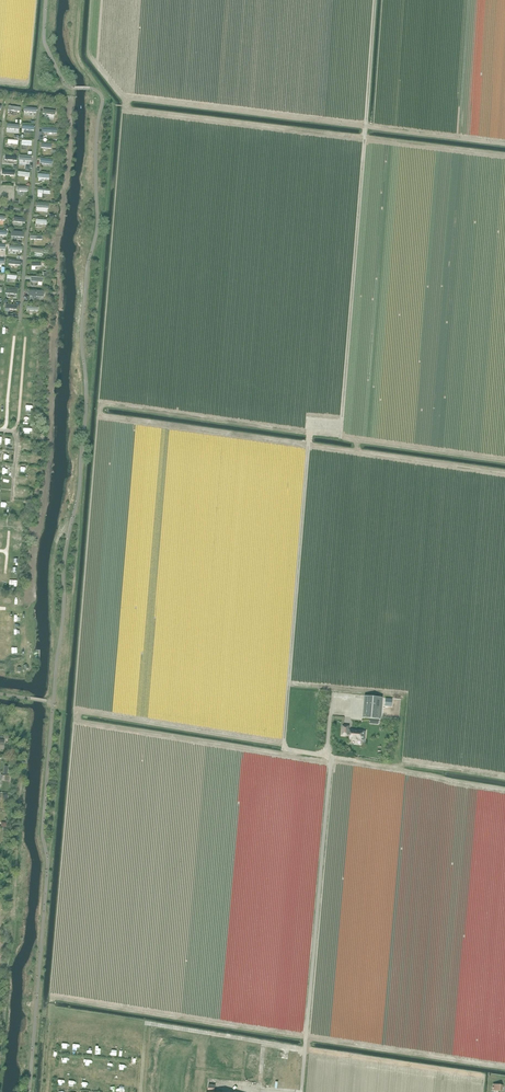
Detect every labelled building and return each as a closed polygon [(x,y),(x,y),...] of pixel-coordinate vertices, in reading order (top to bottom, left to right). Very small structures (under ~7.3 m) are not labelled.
[(37,202),(36,210),(48,211),(49,203),(37,202)] [(383,698),(365,697),(364,718),(382,720),(383,698)] [(361,742),(363,720),(351,719),(351,720),(346,719),(344,741),(361,742)]
